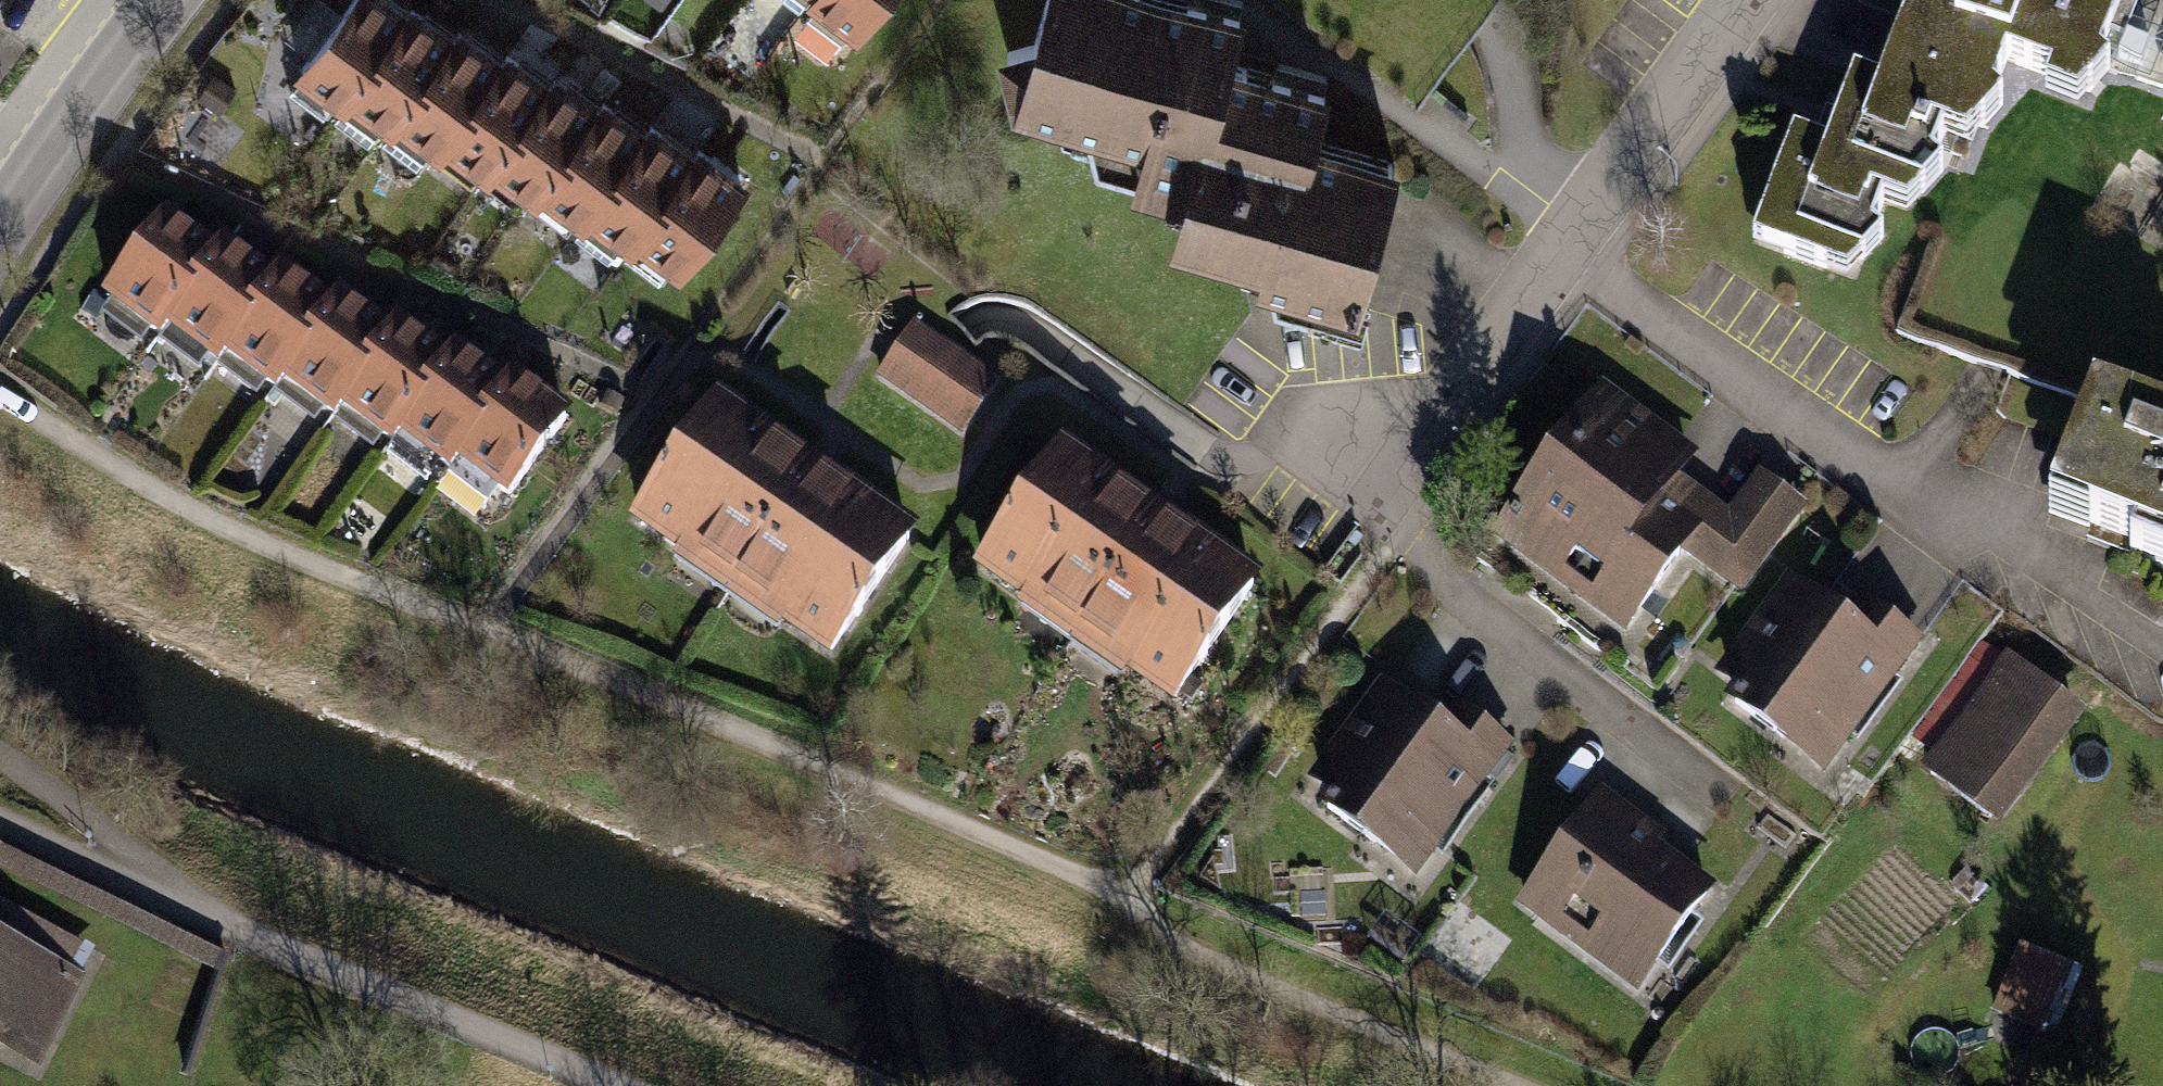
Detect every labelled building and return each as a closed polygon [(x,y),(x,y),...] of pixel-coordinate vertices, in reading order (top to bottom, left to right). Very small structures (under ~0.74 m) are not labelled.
[(409,9),(398,0),(356,0),(297,78),(346,114),(352,107),(396,140),(401,133),(443,164),(450,155),(493,188),(500,179),(539,207),(547,197),(588,228),(592,223),(639,259),(646,251),(683,279),(758,180),(724,154),(704,139),(697,147),(656,116),(648,127),(624,108),(606,95),(601,102),(578,85),(559,71),(553,78),(532,61),(511,45),(504,54),(482,37),(464,23),(457,32),(434,14),(416,0),(409,9)] [(813,1),(863,37),(890,0),(813,0),(813,1)] [(1007,51),(1021,106),(1094,128),(1106,165),(1145,176),(1142,186),(1194,201),(1184,239),(1242,255),(1248,277),(1282,286),(1287,299),(1362,319),(1406,160),(1329,139),(1342,92),(1301,80),(1243,65),(1256,16),(1216,5),(1197,0),(1054,0),(1041,46),(1007,51)] [(1794,133),(1755,245),(1844,279),(1882,240),(1873,235),(1884,206),(1907,217),(1943,175),(1934,166),(1944,144),(1966,153),(2001,111),(1994,104),(2009,64),(2053,79),(2047,98),(2080,109),(2108,73),(2138,3),(2128,0),(1937,0),(1931,15),(1910,7),(1883,90),(1857,78),(1836,131),(1830,147),(1794,133)] [(2162,90),(2162,36),(2139,27),(2121,75),(2162,90)] [(197,242),(168,219),(104,303),(160,345),(168,334),(218,371),(226,359),(279,399),(287,389),(339,429),(347,419),(397,457),(404,448),(455,486),(463,475),(510,511),(579,420),(512,370),(504,381),(492,372),(455,344),(446,355),(431,343),(400,319),(389,332),(373,320),(337,293),(330,303),(283,267),(274,279),(256,266),(226,243),(216,256),(197,242)] [(1004,382),(918,324),(878,382),(964,440),(1004,382)] [(1605,388),(1496,540),(1630,636),(1685,559),(1740,598),(1807,505),(1759,471),(1730,511),(1686,479),(1701,457),(1605,388)] [(2050,521),(2115,544),(2134,551),(2131,558),(2162,570),(2162,426),(2093,401),(2050,521)] [(830,666),(919,538),(814,466),(723,404),(636,530),(680,560),(674,568),(781,642),(786,635),(830,666)] [(1178,716),(1268,589),(1164,516),(1070,450),(980,577),(1178,716)] [(1716,672),(1738,689),(1722,709),(1818,782),(1924,646),(1859,595),(1839,621),(1827,612),(1787,581),(1716,672)] [(2006,665),(1922,776),(1999,833),(2082,722),(2006,665)] [(1380,679),(1309,775),(1331,791),(1319,808),(1420,882),(1516,751),(1458,708),(1445,726),(1424,711),(1380,679)] [(1603,789),(1515,908),(1638,998),(1716,893),(1664,855),(1657,850),(1668,836),(1603,789)] [(30,1053),(70,976),(0,941),(0,1038),(30,1053)] [(2003,1013),(2071,1034),(2090,972),(2022,951),(2003,1013)] [(2070,1046),(2009,1015),(1987,1058),(2041,1085),(2049,1085),(2070,1046)]
